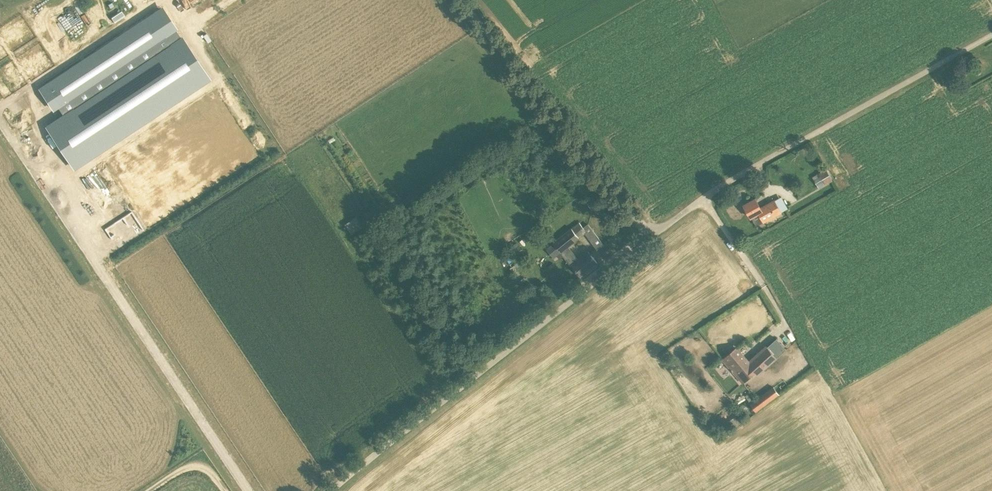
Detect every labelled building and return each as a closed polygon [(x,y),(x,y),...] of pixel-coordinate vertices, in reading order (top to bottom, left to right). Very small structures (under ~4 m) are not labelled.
[(92,159),(225,71),(197,28),(194,31),(189,23),(192,21),(179,1),(58,82),(71,101),(74,99),(79,106),(63,117),(92,159)] [(827,169),(819,174),(825,185),(833,180),(827,169)] [(593,211),(599,207),(591,196),(585,201),(593,211)] [(751,218),(758,213),(763,222),(782,212),(775,200),(761,208),(755,198),(744,205),(751,218)] [(355,216),(344,224),(352,235),(363,227),(355,216)] [(561,260),(564,257),(580,276),(597,263),(588,252),(578,260),(568,247),(586,232),(599,247),(603,244),(588,224),(583,228),(579,222),(546,249),(553,258),(557,255),(561,260)] [(507,260),(509,263),(518,256),(516,253),(515,253),(507,260)] [(533,286),(530,283),(522,288),(524,291),(531,287),(533,286)] [(723,359),(743,382),(755,372),(757,374),(776,357),(767,347),(749,363),(735,348),(723,359)] [(756,411),(769,401),(764,394),(751,404),(756,411)] [(730,421),(735,427),(741,423),(735,416),(730,421)]
